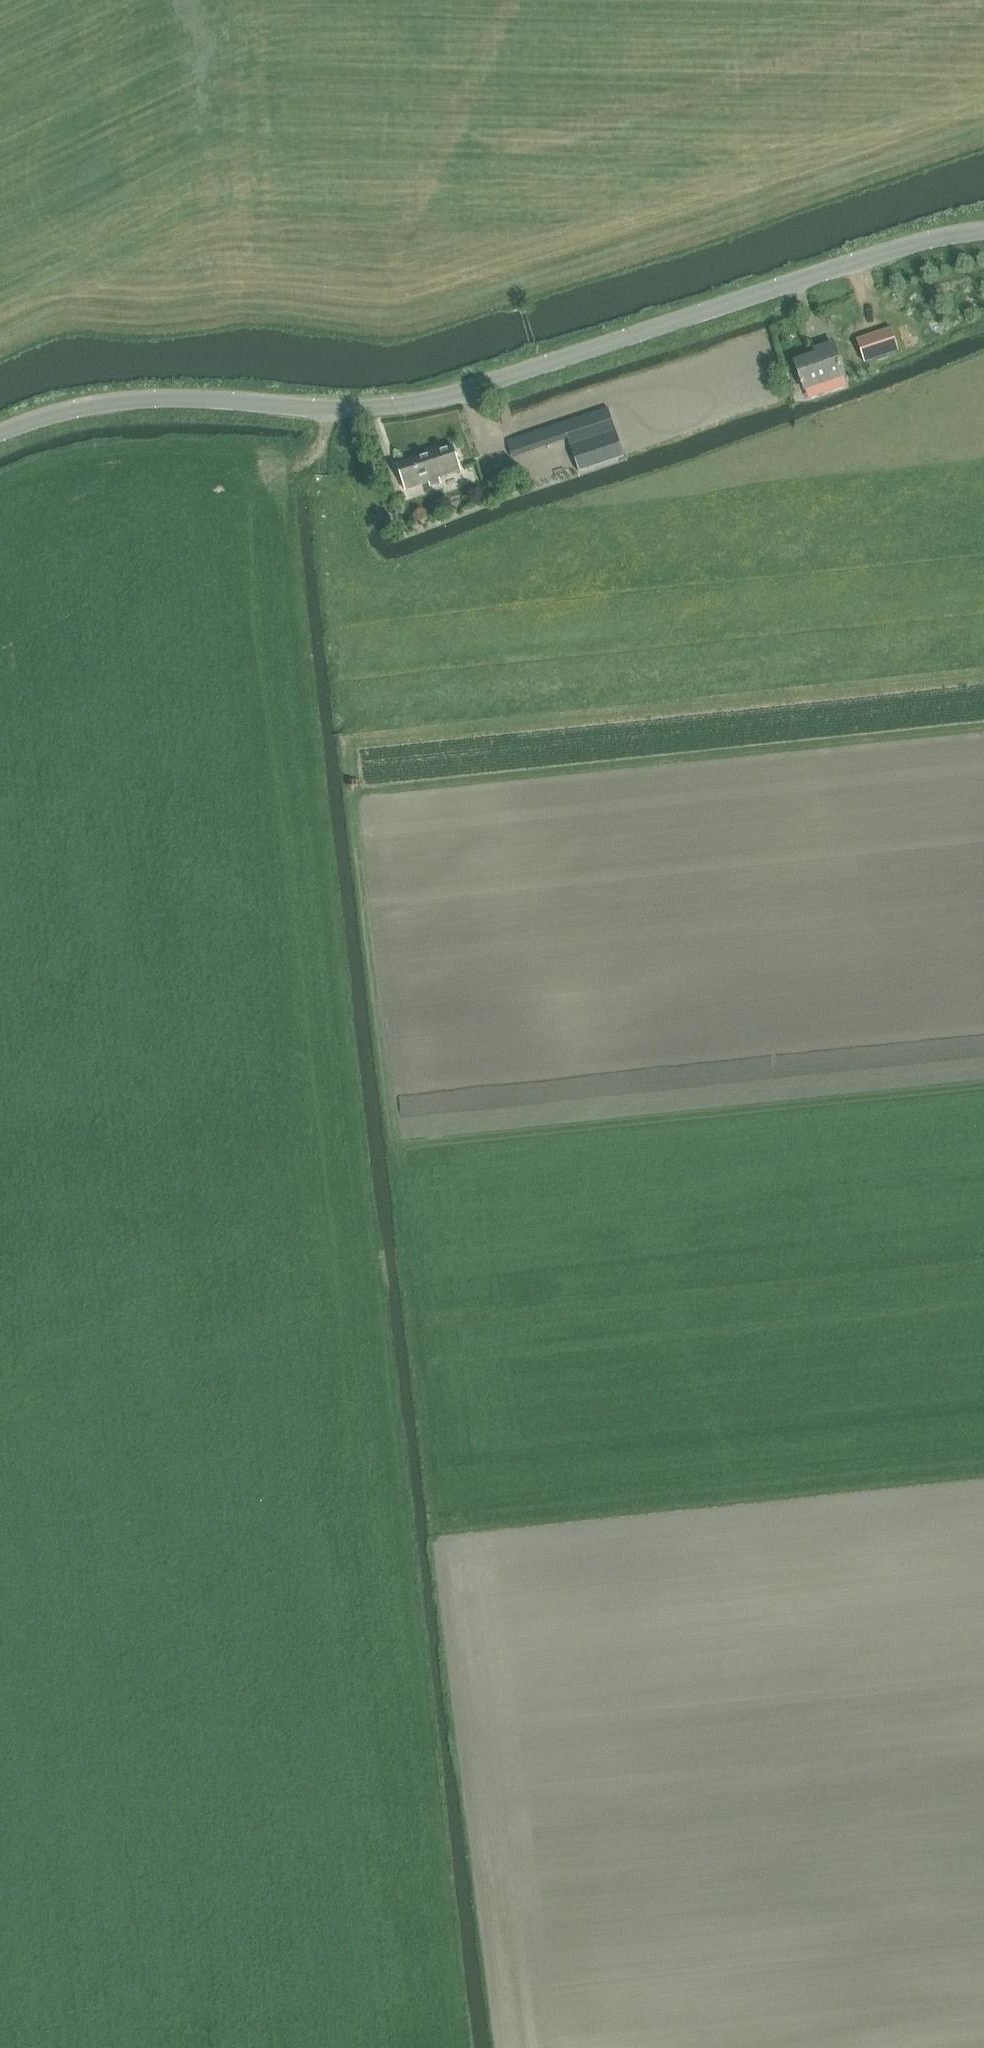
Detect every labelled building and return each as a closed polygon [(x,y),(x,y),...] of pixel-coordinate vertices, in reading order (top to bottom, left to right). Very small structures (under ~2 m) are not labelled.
[(865,362),(899,351),(892,328),(857,339),(865,362)] [(846,375),(835,340),(815,346),(817,352),(797,359),(807,387),(846,375)] [(789,383),(795,400),(803,397),(797,380),(789,383)] [(579,472),(625,456),(608,408),(507,441),(512,456),(516,457),(568,439),(579,472)] [(440,479),(462,471),(453,445),(397,464),(405,491),(429,483),(430,487),(442,483),(440,479)]
